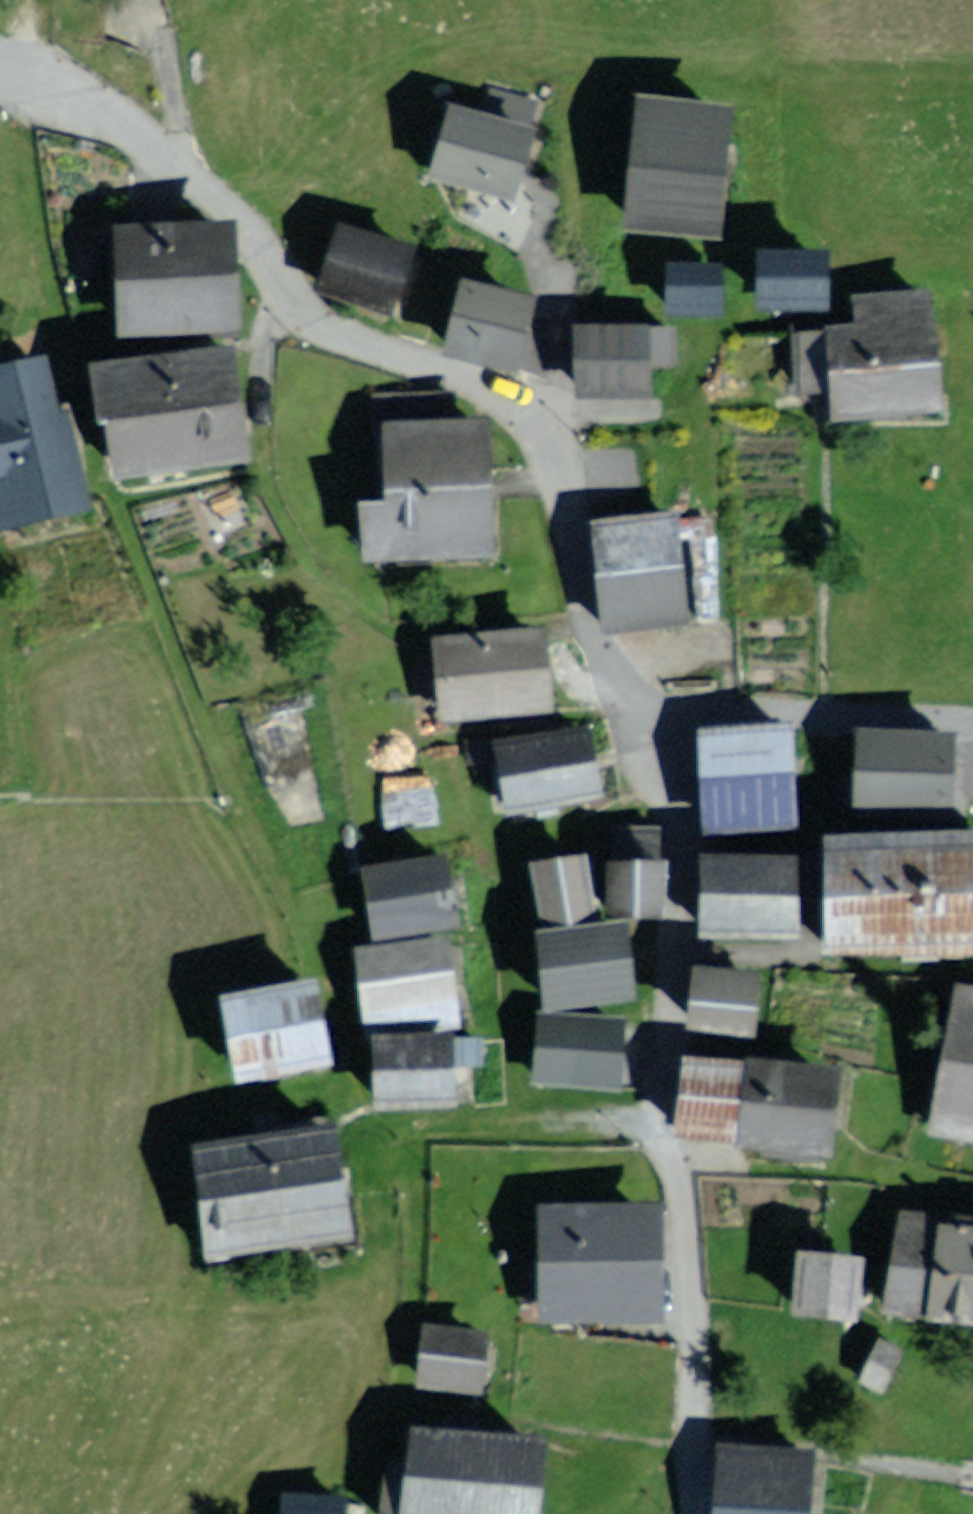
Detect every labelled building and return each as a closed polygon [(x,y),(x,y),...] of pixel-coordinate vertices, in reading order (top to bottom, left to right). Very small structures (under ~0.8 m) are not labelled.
[(459,107),(438,168),(513,194),(534,133),(459,107)] [(729,122),(648,112),(635,216),(716,226),(729,122)] [(346,228),(331,270),(396,294),(411,252),(346,228)] [(223,234),(116,234),(116,321),(223,321),(223,234)] [(827,254),(764,252),(763,300),(825,302),(827,254)] [(720,267),(671,266),(670,305),(719,306),(720,267)] [(468,284),(454,338),(526,357),(540,304),(468,284)] [(933,298),(858,304),(860,330),(835,332),(841,408),(941,400),(933,298)] [(228,348),(98,367),(113,473),(243,454),(228,348)] [(0,364),(0,527),(78,509),(44,355),(0,364)] [(650,359),(579,357),(578,390),(649,392),(650,359)] [(487,422),(391,425),(394,503),(366,504),(367,548),(491,544),(487,422)] [(612,516),(615,563),(689,558),(686,512),(612,516)] [(539,637),(439,643),(443,707),(542,701),(539,637)] [(847,728),(842,790),(948,797),(952,736),(847,728)] [(590,729),(504,745),(515,802),(601,786),(590,729)] [(705,735),(706,816),(793,815),(792,734),(705,735)] [(829,943),(972,940),(972,838),(827,841),(829,943)] [(706,859),(707,930),(792,930),(792,858),(706,859)] [(586,859),(543,863),(548,909),(591,904),(586,859)] [(646,866),(613,863),(609,905),(642,908),(646,866)] [(440,866),(372,878),(382,935),(450,923),(440,866)] [(620,926),(544,935),(551,996),(628,987),(620,926)] [(454,944),(377,949),(381,1006),(458,1001),(454,944)] [(700,967),(692,1021),(754,1029),(761,976),(700,967)] [(314,992),(231,1006),(241,1069),(324,1055),(314,992)] [(940,1117),(972,1123),(972,998),(962,996),(940,1117)] [(621,1018),(542,1013),(538,1069),(617,1075),(621,1018)] [(451,1033),(380,1033),(380,1093),(450,1093),(451,1033)] [(694,1063),(686,1132),(826,1146),(833,1077),(694,1063)] [(335,1132),(205,1149),(216,1239),(346,1222),(335,1132)] [(657,1210),(547,1209),(547,1303),(656,1304),(657,1210)] [(896,1301),(972,1310),(972,1226),(906,1217),(896,1301)] [(858,1252),(802,1245),(795,1302),(851,1309),(858,1252)] [(421,1329),(418,1369),(489,1373),(491,1334),(421,1329)] [(890,1361),(875,1354),(865,1377),(880,1383),(890,1361)] [(416,1428),(411,1513),(433,1513),(534,1513),(538,1434),(416,1428)] [(721,1513),(803,1513),(806,1458),(723,1454),(721,1513)]
